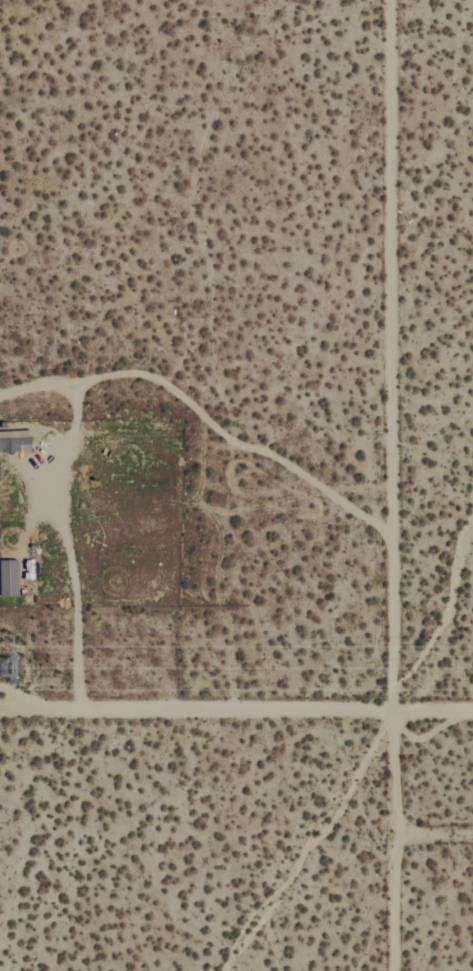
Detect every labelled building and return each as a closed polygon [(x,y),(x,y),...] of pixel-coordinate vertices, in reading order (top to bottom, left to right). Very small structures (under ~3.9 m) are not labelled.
[(0,560),(0,576),(1,596),(19,596),(18,560),(0,560)]
